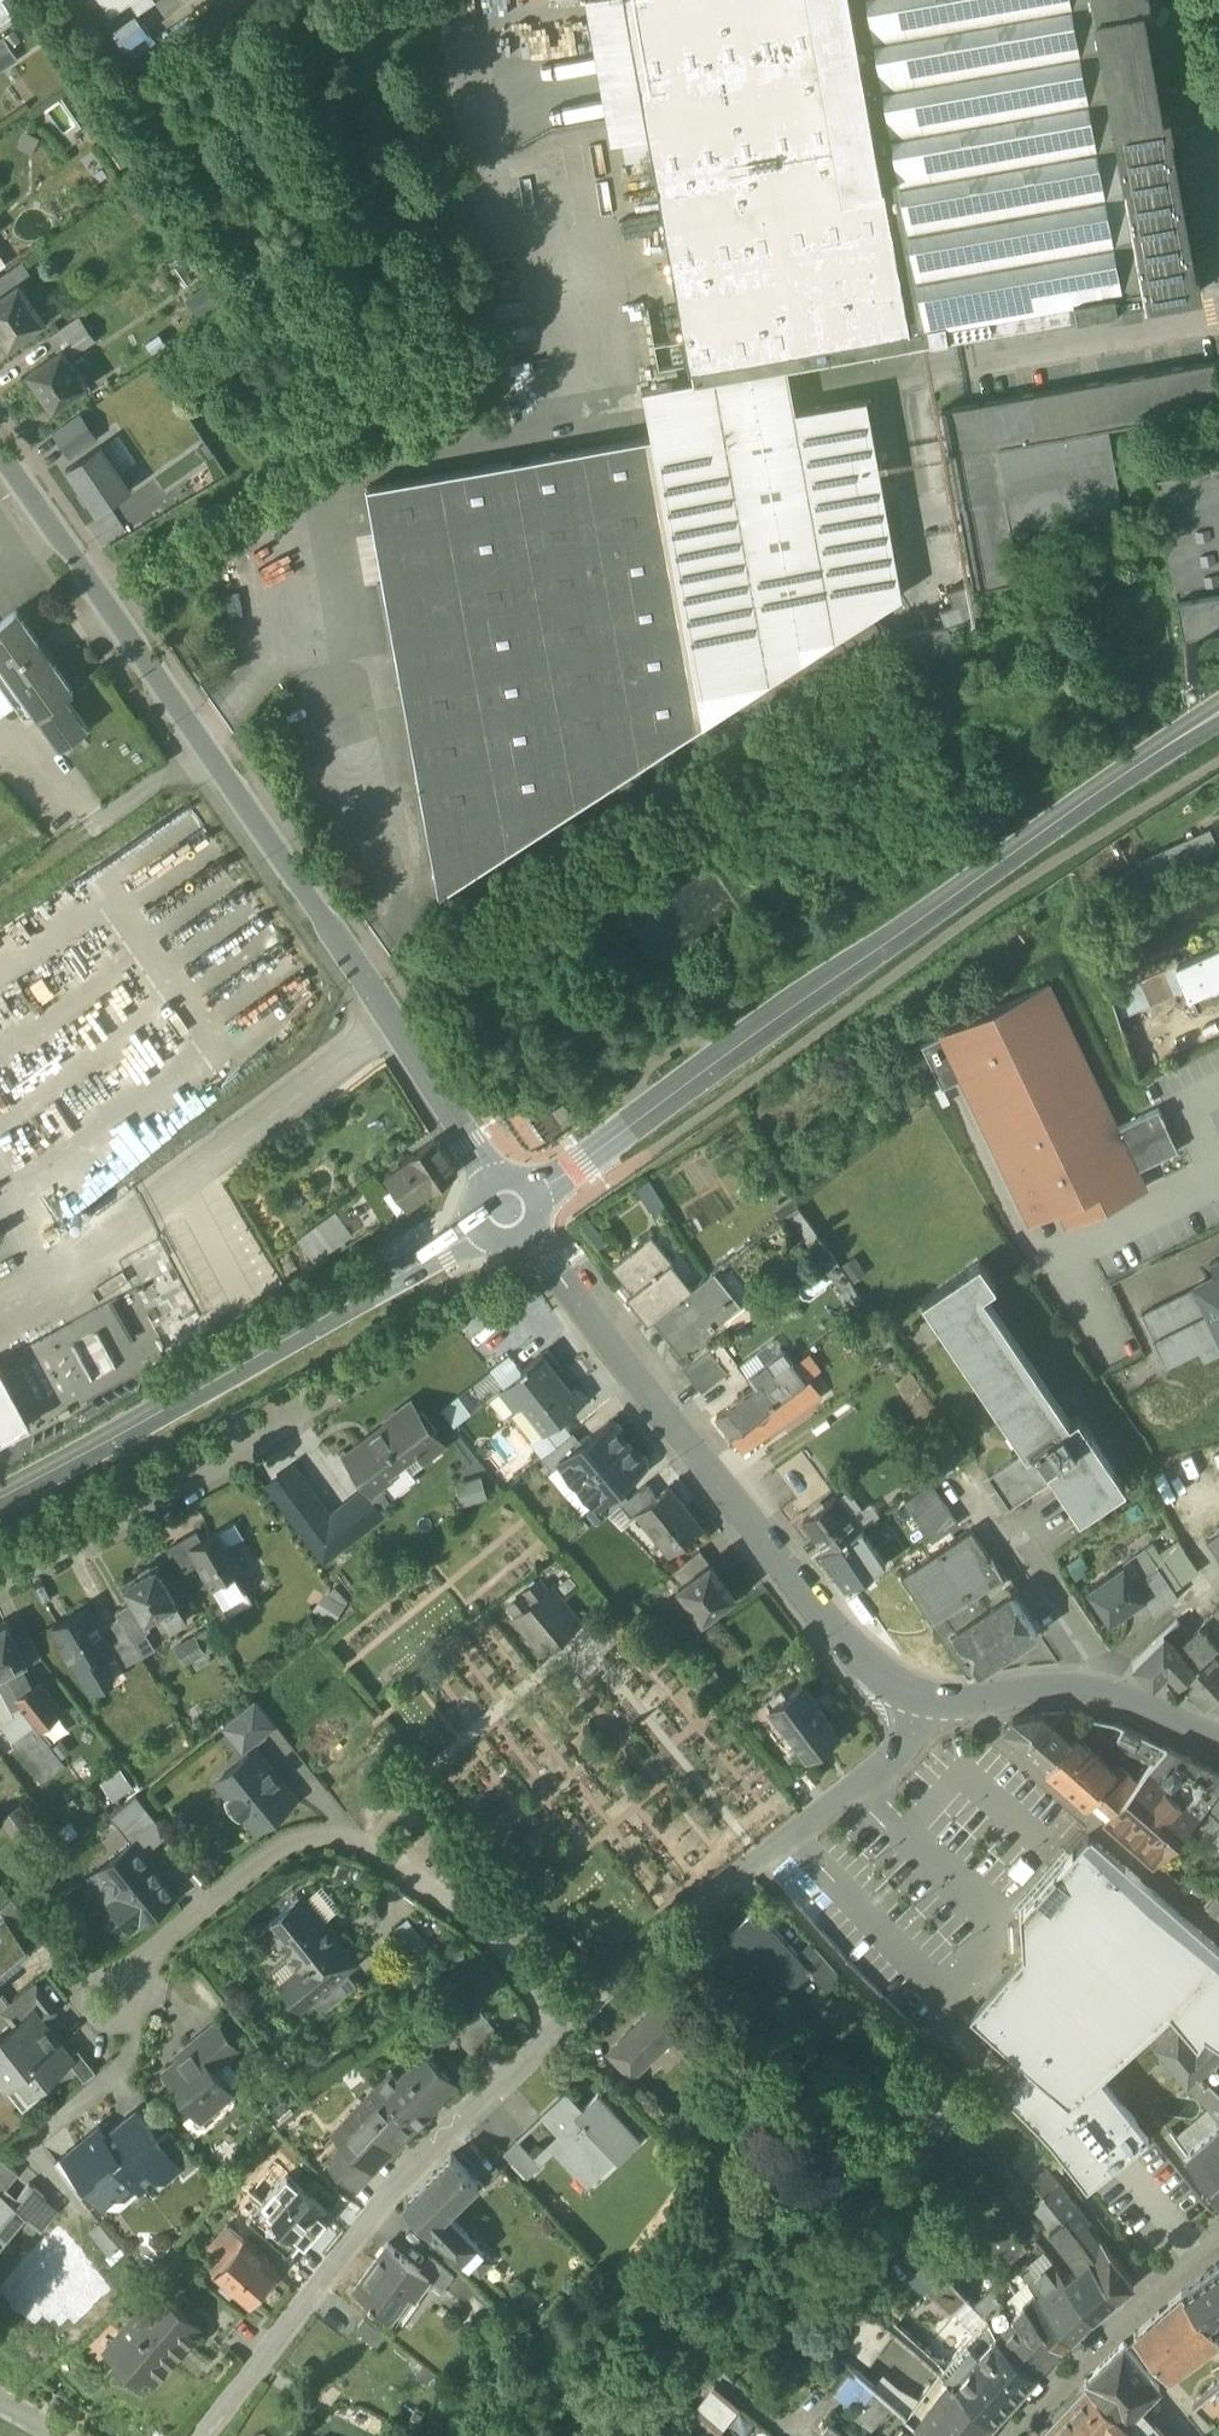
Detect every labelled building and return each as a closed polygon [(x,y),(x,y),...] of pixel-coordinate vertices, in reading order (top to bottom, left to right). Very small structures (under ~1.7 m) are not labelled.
[(9,18),(0,0),(0,22),(9,18)] [(112,11),(127,0),(104,0),(112,11)] [(139,10),(153,0),(132,0),(139,10)] [(852,0),(625,0),(689,364),(691,364),(694,381),(790,364),(800,362),(777,239),(891,218),(852,0)] [(891,218),(777,239),(800,362),(1210,290),(1207,274),(1202,275),(1176,131),(1178,131),(1175,114),(1166,115),(1146,9),(1153,8),(1152,0),(852,0),(891,218)] [(145,25),(129,9),(108,29),(124,45),(145,25)] [(18,58),(6,32),(0,35),(0,66),(18,58)] [(47,108),(63,131),(76,122),(60,99),(47,108)] [(20,282),(21,284),(34,275),(23,260),(0,276),(0,296),(20,282)] [(9,345),(47,319),(21,284),(20,282),(0,296),(0,332),(9,345)] [(49,338),(59,350),(63,347),(62,347),(78,335),(88,328),(79,316),(49,338)] [(78,335),(84,344),(94,336),(88,328),(78,335)] [(62,347),(63,347),(67,353),(72,350),(73,351),(84,344),(78,335),(62,347)] [(87,381),(67,353),(63,347),(59,350),(29,371),(54,405),(87,381)] [(798,412),(790,364),(694,381),(646,395),(654,438),(798,412)] [(1010,535),(994,453),(1106,432),(1218,410),(1218,403),(1212,365),(939,416),(973,596),(1019,587),(1010,535)] [(870,399),(798,412),(654,438),(705,725),(904,599),(870,399)] [(80,412),(52,432),(70,457),(97,438),(80,412)] [(1122,514),(1106,432),(994,453),(1010,535),(1122,514)] [(438,896),(705,725),(654,438),(582,451),(367,489),(382,573),(376,574),(390,655),(396,654),(438,896)] [(96,512),(132,487),(102,444),(66,468),(96,512)] [(1178,592),(1218,584),(1218,461),(1155,473),(1178,592)] [(1178,592),(1185,628),(1218,621),(1218,584),(1178,592)] [(888,639),(913,678),(959,649),(948,631),(980,622),(975,605),(941,614),(945,628),(888,639)] [(39,714),(66,695),(74,689),(17,610),(0,622),(0,660),(24,693),(39,714)] [(1197,647),(1200,643),(1201,638),(1197,634),(1192,634),(1188,637),(1188,643),(1191,646),(1197,647)] [(24,693),(0,660),(0,711),(24,693)] [(39,714),(62,745),(89,726),(66,695),(39,714)] [(1189,993),(1218,980),(1218,945),(1177,964),(1187,989),(1189,993)] [(1119,1019),(1187,989),(1177,964),(1111,993),(1119,1019)] [(1136,1169),(1116,1127),(1048,982),(942,1032),(962,1075),(1030,1219),(1057,1206),(1112,1180),(1115,1188),(1139,1177),(1135,1169),(1136,1169)] [(962,1075),(942,1032),(921,1041),(942,1085),(962,1075)] [(507,1109),(533,1148),(561,1130),(536,1091),(507,1109)] [(1178,1149),(1158,1107),(1116,1127),(1136,1169),(1139,1168),(1178,1149)] [(385,1174),(408,1207),(457,1173),(459,1172),(458,1170),(436,1138),(385,1174)] [(1148,1187),(1139,1168),(1136,1169),(1135,1169),(1139,1177),(1115,1188),(1112,1180),(1057,1206),(1066,1225),(1148,1187)] [(360,1186),(383,1223),(394,1216),(395,1216),(398,1214),(372,1177),(360,1186)] [(776,1209),(782,1217),(798,1204),(792,1197),(776,1209)] [(788,1212),(815,1252),(827,1244),(799,1204),(788,1212)] [(318,1225),(334,1248),(353,1235),(337,1212),(318,1225)] [(613,1267),(633,1293),(634,1295),(669,1269),(674,1265),(652,1237),(613,1267)] [(824,1261),(839,1284),(849,1277),(833,1254),(824,1261)] [(1216,1276),(1218,1274),(1218,1258),(1210,1262),(1216,1276)] [(1008,1422),(1026,1449),(988,1474),(1009,1506),(1054,1475),(1081,1515),(1126,1484),(1079,1414),(1071,1420),(1063,1425),(971,1287),(978,1282),(984,1291),(996,1283),(980,1259),(924,1297),(944,1327),(946,1326),(1009,1420),(1008,1422)] [(691,1288),(674,1265),(669,1269),(687,1292),(691,1288)] [(687,1292),(669,1269),(634,1295),(633,1293),(628,1297),(648,1322),(654,1317),(687,1292)] [(1209,1312),(1218,1333),(1218,1274),(1216,1276),(1196,1285),(1197,1287),(1209,1312)] [(691,1288),(687,1292),(654,1317),(681,1351),(703,1335),(731,1313),(718,1296),(723,1293),(709,1275),(691,1288)] [(1063,1425),(1071,1420),(984,1291),(978,1282),(971,1287),(1063,1425)] [(1141,1314),(1153,1339),(1209,1312),(1197,1287),(1141,1314)] [(145,1349),(134,1331),(127,1335),(106,1302),(63,1328),(94,1380),(145,1349)] [(1218,1339),(1218,1333),(1209,1312),(1153,1339),(1165,1364),(1218,1339)] [(681,1351),(689,1362),(707,1349),(711,1345),(703,1335),(681,1351)] [(747,1377),(751,1375),(784,1350),(773,1336),(737,1363),(738,1364),(747,1377)] [(717,1362),(707,1349),(689,1362),(681,1368),(691,1381),(717,1362)] [(791,1360),(784,1350),(751,1375),(758,1385),(791,1360)] [(524,1404),(546,1432),(582,1404),(571,1389),(563,1396),(549,1378),(554,1373),(540,1355),(521,1370),(523,1373),(502,1390),(517,1409),(524,1404)] [(805,1380),(791,1360),(758,1385),(716,1415),(730,1435),(805,1380)] [(727,1375),(717,1362),(691,1381),(702,1395),(727,1375)] [(31,1426),(0,1368),(0,1443),(31,1426)] [(934,1404),(914,1373),(896,1385),(916,1415),(934,1404)] [(805,1380),(730,1435),(741,1450),(817,1395),(805,1380)] [(377,1429),(347,1452),(345,1453),(369,1484),(386,1471),(389,1475),(407,1462),(404,1458),(415,1449),(435,1434),(410,1400),(385,1419),(388,1423),(377,1431),(377,1429)] [(524,1404),(517,1409),(539,1437),(546,1432),(524,1404)] [(578,1484),(626,1444),(619,1435),(619,1428),(615,1423),(608,1422),(582,1444),(560,1462),(561,1464),(578,1484)] [(541,1458),(551,1471),(561,1464),(560,1462),(582,1444),(573,1432),(541,1458)] [(443,1445),(435,1434),(415,1449),(423,1460),(443,1445)] [(634,1453),(626,1444),(578,1484),(595,1505),(596,1507),(618,1488),(645,1467),(645,1459),(641,1454),(634,1453)] [(369,1484),(345,1453),(347,1452),(343,1448),(338,1452),(361,1483),(369,1494),(374,1491),(369,1484)] [(774,1470),(795,1498),(823,1478),(802,1450),(774,1470)] [(265,1487),(290,1521),(318,1500),(294,1466),(265,1487)] [(478,1476),(453,1481),(458,1502),(483,1496),(478,1476)] [(802,1511),(807,1517),(836,1496),(823,1478),(795,1498),(791,1502),(800,1513),(802,1511)] [(905,1499),(933,1541),(959,1524),(931,1482),(905,1499)] [(645,1485),(627,1500),(619,1507),(630,1520),(639,1514),(637,1513),(656,1498),(645,1485)] [(619,1507),(627,1500),(618,1488),(596,1507),(595,1505),(585,1513),(596,1525),(619,1507)] [(639,1514),(670,1553),(700,1529),(667,1489),(656,1498),(637,1513),(639,1514)] [(837,1497),(859,1527),(862,1526),(880,1514),(870,1501),(862,1507),(848,1489),(837,1497)] [(365,1491),(331,1518),(347,1540),(351,1545),(387,1518),(365,1491)] [(804,1519),(827,1549),(848,1534),(848,1535),(859,1527),(837,1497),(836,1496),(807,1517),(804,1519)] [(323,1567),(331,1562),(346,1549),(351,1545),(347,1540),(331,1518),(318,1500),(290,1521),(323,1567)] [(822,1553),(845,1589),(886,1562),(864,1530),(862,1526),(859,1527),(848,1535),(827,1549),(822,1553)] [(949,1646),(969,1675),(980,1668),(952,1628),(1009,1589),(1011,1592),(1014,1590),(971,1526),(901,1574),(949,1646)] [(869,1527),(864,1530),(886,1562),(890,1559),(869,1527)] [(200,1564),(212,1586),(235,1573),(245,1567),(233,1545),(227,1548),(218,1533),(191,1549),(200,1564)] [(1218,1555),(1218,1534),(1209,1541),(1218,1555)] [(1166,1563),(1180,1582),(1196,1567),(1179,1537),(1158,1552),(1166,1563)] [(166,1551),(180,1576),(200,1564),(191,1549),(186,1540),(166,1551)] [(1153,1546),(1126,1564),(1138,1584),(1166,1563),(1158,1552),(1153,1546)] [(672,1573),(682,1586),(709,1566),(699,1551),(672,1573)] [(1080,1553),(1066,1563),(1076,1578),(1085,1572),(1083,1568),(1088,1565),(1080,1553)] [(1166,1563),(1138,1584),(1147,1597),(1144,1599),(1156,1613),(1179,1593),(1174,1587),(1180,1582),(1166,1563)] [(679,1588),(703,1620),(734,1597),(711,1564),(710,1565),(709,1566),(682,1586),(679,1588)] [(1111,1621),(1144,1599),(1147,1597),(1138,1584),(1126,1564),(1089,1590),(1111,1621)] [(146,1626),(161,1617),(177,1608),(179,1607),(156,1568),(155,1570),(149,1570),(141,1574),(140,1578),(121,1588),(131,1605),(144,1627),(146,1626)] [(252,1603),(235,1573),(212,1586),(229,1616),(252,1603)] [(531,1625),(546,1648),(574,1625),(555,1606),(557,1604),(539,1581),(510,1605),(528,1628),(531,1625)] [(952,1628),(980,1668),(1036,1630),(1011,1592),(1009,1589),(952,1628)] [(116,1614),(118,1619),(132,1643),(150,1632),(146,1626),(144,1627),(131,1605),(116,1614)] [(187,1624),(177,1608),(161,1617),(170,1633),(187,1624)] [(53,1629),(92,1695),(111,1684),(94,1655),(108,1647),(109,1646),(100,1630),(87,1609),(53,1629)] [(1218,1641),(1218,1639),(1218,1609),(1203,1625),(1218,1641)] [(1164,1630),(1180,1646),(1188,1639),(1184,1635),(1186,1627),(1177,1617),(1164,1630)] [(132,1643),(118,1619),(100,1630),(109,1646),(108,1647),(116,1657),(134,1646),(132,1643)] [(1203,1625),(1188,1639),(1180,1646),(1195,1662),(1210,1647),(1218,1641),(1203,1625)] [(20,1705),(24,1703),(9,1674),(21,1668),(27,1665),(14,1640),(7,1626),(0,1630),(0,1687),(11,1709),(18,1705),(19,1706),(20,1705)] [(1178,1678),(1195,1662),(1180,1646),(1164,1630),(1132,1661),(1153,1682),(1161,1674),(1171,1685),(1178,1678)] [(14,1640),(27,1665),(39,1658),(26,1632),(14,1640)] [(174,1651),(184,1667),(205,1654),(195,1638),(174,1651)] [(1210,1647),(1218,1657),(1218,1639),(1218,1641),(1210,1647)] [(947,1676),(969,1675),(949,1646),(934,1656),(947,1676)] [(1210,1647),(1195,1662),(1178,1678),(1179,1679),(1206,1706),(1218,1693),(1218,1657),(1210,1647)] [(31,1688),(21,1668),(9,1674),(24,1703),(20,1705),(38,1730),(62,1712),(39,1683),(31,1688)] [(770,1705),(784,1725),(816,1702),(802,1682),(770,1705)] [(0,1687),(0,1717),(1,1720),(14,1714),(21,1709),(19,1706),(18,1705),(11,1709),(0,1687)] [(225,1725),(243,1748),(275,1722),(257,1699),(225,1725)] [(839,1733),(816,1702),(784,1725),(808,1756),(839,1733)] [(31,1722),(21,1709),(14,1714),(1,1720),(10,1737),(31,1722)] [(1065,1710),(1042,1712),(1054,1724),(1065,1710)] [(1066,1734),(1054,1724),(1042,1712),(1013,1717),(1003,1727),(1048,1766),(1072,1739),(1066,1734)] [(1073,1726),(1066,1734),(1072,1739),(1076,1735),(1093,1716),(1072,1712),(1065,1719),(1073,1726)] [(10,1737),(42,1782),(64,1765),(37,1729),(31,1722),(10,1737)] [(1134,1751),(1155,1761),(1168,1746),(1123,1725),(1117,1738),(1126,1742),(1123,1747),(1133,1751),(1134,1751)] [(1048,1766),(1087,1801),(1116,1769),(1114,1768),(1076,1735),(1072,1739),(1048,1766)] [(1168,1746),(1155,1761),(1138,1780),(1105,1817),(1154,1859),(1186,1825),(1205,1804),(1218,1785),(1218,1770),(1168,1746)] [(245,1811),(257,1827),(295,1796),(255,1748),(218,1778),(230,1793),(225,1797),(228,1804),(230,1808),(234,1811),(240,1815),(245,1811)] [(96,1774),(108,1790),(127,1776),(115,1760),(96,1774)] [(1118,1764),(1114,1768),(1116,1769),(1087,1801),(1105,1817),(1138,1780),(1118,1764)] [(1218,1817),(1218,1785),(1205,1804),(1218,1817)] [(134,1838),(142,1848),(167,1829),(137,1791),(111,1811),(133,1839),(134,1838)] [(1201,1839),(1209,1829),(1214,1834),(1218,1829),(1218,1817),(1205,1804),(1186,1825),(1201,1839)] [(1021,1909),(1020,1910),(1023,1952),(970,2012),(1026,2062),(1049,2082),(1024,2110),(1042,2128),(1087,2184),(1149,2134),(1100,2074),(1170,2009),(1180,2021),(1197,2040),(1204,2030),(1218,2040),(1218,1947),(1088,1833),(1074,1850),(1021,1909)] [(110,1898),(131,1924),(140,1916),(142,1918),(176,1891),(142,1848),(134,1838),(133,1839),(100,1865),(120,1890),(110,1898)] [(1021,1909),(1074,1850),(1062,1840),(1009,1900),(1021,1909)] [(109,1899),(110,1898),(120,1890),(100,1865),(89,1874),(109,1899)] [(323,1925),(328,1922),(343,1909),(324,1886),(304,1902),(323,1925)] [(1204,1904),(1205,1905),(1209,1901),(1218,1910),(1218,1887),(1204,1904)] [(28,1938),(40,1928),(12,1894),(0,1904),(0,1905),(9,1916),(28,1938)] [(269,1965),(299,2003),(311,1994),(345,1967),(352,1961),(340,1947),(345,1943),(328,1922),(323,1925),(304,1902),(298,1894),(265,1920),(289,1950),(269,1965)] [(1218,1916),(1218,1910),(1209,1901),(1205,1905),(1218,1916)] [(9,1916),(0,1905),(0,1923),(9,1916)] [(730,1932),(782,1990),(808,1966),(810,1965),(799,1953),(797,1951),(758,1907),(730,1932)] [(28,1938),(9,1916),(0,1923),(0,1962),(28,1938)] [(44,1934),(40,1928),(28,1938),(0,1962),(0,1970),(44,1934)] [(782,1990),(730,1932),(729,1933),(783,1993),(784,1992),(782,1990)] [(799,1953),(811,1942),(810,1940),(797,1951),(799,1953)] [(810,1968),(827,1987),(840,1975),(811,1942),(799,1953),(810,1965),(808,1966),(810,1968)] [(556,1953),(545,1962),(552,1971),(563,1961),(556,1953)] [(782,1990),(784,1992),(810,1968),(808,1966),(782,1990)] [(311,1994),(323,2008),(357,1981),(345,1967),(311,1994)] [(4,2002),(16,2017),(33,2002),(43,2014),(57,2003),(35,1976),(10,1997),(4,2001),(4,2002)] [(4,2001),(10,1997),(0,1986),(0,1996),(4,2001)] [(638,2057),(642,2061),(672,2035),(693,2058),(714,2039),(671,1992),(622,2036),(621,2037),(638,2057)] [(33,2087),(51,2072),(48,2068),(71,2050),(43,2014),(33,2002),(16,2017),(0,2030),(0,2065),(8,2074),(17,2067),(33,2087)] [(455,2035),(477,2057),(501,2033),(481,2008),(455,2035)] [(216,2017),(192,2036),(214,2064),(227,2053),(238,2044),(216,2017)] [(1186,2080),(1197,2070),(1199,2072),(1218,2055),(1218,2040),(1204,2030),(1197,2040),(1180,2021),(1154,2043),(1186,2080)] [(609,2047),(627,2067),(638,2057),(621,2037),(622,2036),(621,2035),(609,2047)] [(231,2085),(214,2064),(192,2036),(183,2043),(188,2049),(166,2066),(201,2110),(231,2085)] [(394,2066),(377,2083),(416,2121),(439,2098),(437,2096),(456,2078),(424,2046),(399,2071),(394,2066)] [(244,2075),(227,2053),(214,2064),(231,2085),(244,2075)] [(1003,2090),(1024,2110),(1049,2082),(1026,2062),(1003,2090)] [(1199,2072),(1197,2070),(1186,2080),(1218,2120),(1218,2091),(1199,2072)] [(416,2121),(377,2083),(338,2121),(353,2136),(349,2140),(347,2138),(345,2139),(330,2155),(357,2181),(393,2145),(396,2148),(405,2139),(402,2136),(416,2121)] [(555,2147),(580,2173),(592,2161),(602,2171),(617,2155),(619,2157),(641,2135),(598,2091),(582,2106),(565,2088),(540,2112),(565,2137),(555,2147)] [(138,2104),(107,2129),(106,2129),(135,2166),(134,2167),(141,2176),(173,2150),(174,2149),(159,2131),(138,2104)] [(103,2191),(134,2167),(135,2166),(106,2129),(107,2129),(99,2120),(66,2146),(94,2180),(103,2191)] [(333,2127),(345,2139),(347,2138),(349,2140),(353,2136),(338,2121),(333,2127)] [(173,2150),(185,2166),(198,2156),(171,2122),(159,2131),(174,2149),(173,2150)] [(1218,2194),(1218,2122),(1183,2153),(1218,2194)] [(504,2147),(528,2171),(540,2160),(517,2135),(504,2147)] [(1018,2162),(1043,2193),(1057,2210),(1071,2200),(1046,2166),(1051,2162),(1036,2144),(1029,2137),(1009,2153),(1018,2162)] [(8,2153),(0,2146),(0,2161),(8,2153)] [(56,2154),(83,2189),(94,2180),(66,2146),(56,2154)] [(404,2196),(430,2222),(447,2207),(478,2177),(453,2150),(404,2196)] [(8,2153),(0,2161),(0,2183),(2,2184),(20,2163),(8,2153)] [(341,2196),(308,2167),(299,2177),(331,2206),(340,2197),(341,2196)] [(288,2168),(277,2181),(284,2188),(287,2191),(299,2177),(288,2168)] [(27,2208),(30,2210),(48,2188),(31,2173),(12,2193),(28,2207),(27,2208)] [(284,2188),(270,2204),(306,2235),(321,2218),(331,2206),(299,2177),(287,2191),(284,2188)] [(277,2181),(262,2197),(263,2198),(270,2204),(284,2188),(277,2181)] [(7,2189),(2,2184),(0,2183),(0,2238),(27,2208),(28,2207),(12,2193),(7,2189)] [(1063,2217),(1057,2210),(1043,2193),(1035,2210),(1050,2228),(1063,2217)] [(321,2218),(326,2222),(344,2201),(340,2197),(331,2206),(321,2218)] [(263,2198),(247,2216),(290,2253),(306,2235),(270,2204),(263,2198)] [(1080,2246),(1089,2257),(1117,2294),(1133,2282),(1095,2234),(1071,2200),(1057,2210),(1063,2217),(1084,2243),(1080,2246)] [(430,2222),(461,2254),(478,2239),(447,2207),(430,2222)] [(910,2236),(927,2253),(948,2230),(955,2223),(937,2207),(910,2236)] [(1048,2229),(1078,2267),(1089,2257),(1080,2246),(1084,2243),(1063,2217),(1050,2228),(1048,2229)] [(1009,2218),(987,2238),(1006,2259),(1028,2243),(1009,2218)] [(216,2264),(249,2293),(251,2291),(257,2291),(263,2285),(261,2280),(264,2276),(270,2277),(276,2270),(275,2264),(277,2262),(244,2233),(216,2264)] [(494,2256),(478,2239),(461,2254),(481,2269),(494,2256)] [(355,2285),(390,2311),(409,2287),(415,2292),(428,2274),(430,2272),(421,2266),(388,2241),(355,2285)] [(428,2274),(442,2285),(453,2271),(430,2254),(421,2266),(430,2272),(428,2274)] [(1078,2267),(1064,2279),(1094,2315),(1117,2294),(1089,2257),(1078,2267)] [(1018,2271),(1029,2284),(1037,2278),(1022,2260),(1014,2267),(1018,2271)] [(1182,2291),(1135,2333),(1170,2373),(1211,2343),(1218,2337),(1218,2264),(1182,2291)] [(1053,2265),(1037,2278),(1029,2284),(1037,2293),(1072,2336),(1094,2315),(1064,2279),(1053,2265)] [(1005,2281),(1024,2305),(1037,2293),(1029,2284),(1018,2271),(1005,2281)] [(927,2287),(951,2311),(965,2296),(943,2272),(927,2287)] [(220,2338),(233,2323),(209,2301),(184,2279),(171,2294),(201,2319),(200,2320),(220,2338)] [(219,2289),(209,2301),(233,2323),(244,2311),(219,2289)] [(1072,2336),(1037,2293),(1024,2305),(1064,2345),(1072,2336)] [(139,2353),(151,2363),(154,2365),(160,2365),(164,2362),(200,2320),(201,2319),(171,2294),(154,2314),(140,2302),(108,2339),(132,2361),(139,2353)] [(1024,2305),(1018,2311),(1013,2315),(1053,2355),(1064,2345),(1024,2305)] [(1009,2310),(1013,2315),(1018,2311),(1013,2306),(1009,2310)] [(998,2316),(1006,2323),(1013,2315),(1009,2310),(1007,2309),(1003,2314),(1001,2313),(998,2316)] [(844,2343),(869,2364),(895,2332),(870,2311),(844,2343)] [(355,2326),(377,2344),(387,2332),(365,2314),(355,2326)] [(1053,2355),(1013,2315),(1006,2323),(996,2335),(1036,2372),(1053,2355)] [(941,2370),(953,2381),(995,2335),(984,2322),(948,2362),(942,2357),(935,2365),(941,2370)] [(996,2335),(995,2335),(953,2381),(955,2382),(956,2381),(995,2416),(1037,2372),(1036,2372),(996,2335)] [(910,2344),(927,2358),(931,2353),(914,2339),(910,2344)] [(1093,2386),(1127,2418),(1137,2408),(1139,2406),(1161,2384),(1124,2341),(1086,2378),(1093,2386)] [(941,2370),(930,2383),(961,2409),(980,2435),(995,2416),(956,2381),(955,2382),(953,2381),(941,2370)] [(1211,2417),(1218,2412),(1218,2379),(1194,2399),(1211,2417)] [(697,2403),(722,2423),(740,2401),(715,2381),(697,2403)] [(980,2435),(961,2409),(930,2383),(904,2413),(915,2423),(919,2422),(935,2435),(979,2435),(980,2435)] [(1127,2418),(1093,2386),(1068,2412),(1093,2435),(1145,2435),(1127,2418)] [(854,2411),(868,2423),(870,2424),(871,2423),(890,2401),(874,2388),(854,2411)] [(1144,2411),(1142,2413),(1137,2408),(1127,2418),(1145,2435),(1167,2435),(1144,2411)] [(839,2428),(849,2435),(857,2435),(868,2423),(854,2411),(839,2428)] [(1068,2412),(1044,2435),(1093,2435),(1068,2412)] [(815,2435),(849,2435),(839,2428),(828,2420),(815,2435)] [(871,2423),(870,2424),(868,2423),(857,2435),(887,2435),(871,2423)]
